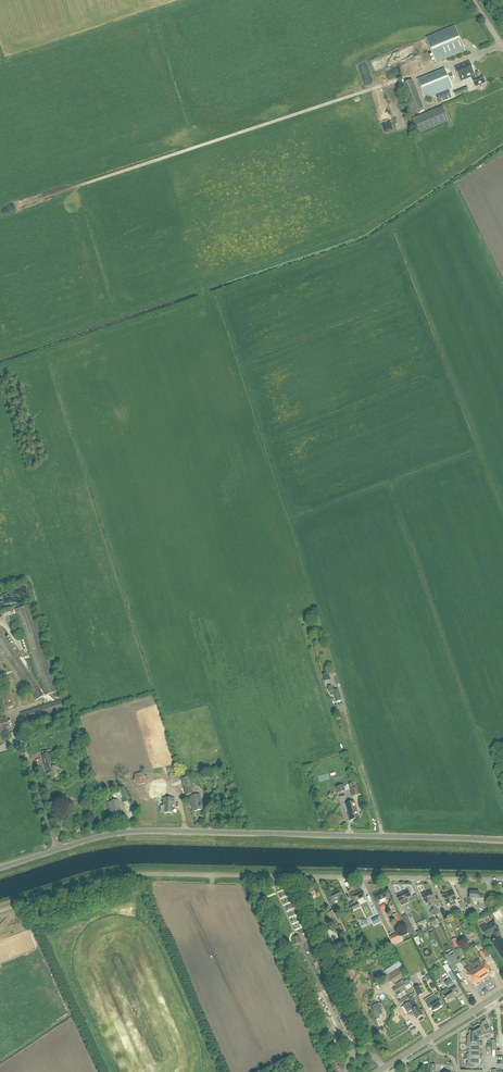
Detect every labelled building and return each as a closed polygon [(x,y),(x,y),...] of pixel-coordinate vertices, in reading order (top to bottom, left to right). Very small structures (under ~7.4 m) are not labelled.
[(466,51),(455,26),(426,38),(437,63),(466,51)] [(475,74),(470,61),(455,67),(461,82),(472,77),(473,81),(474,81),(476,87),(486,83),(483,76),(481,77),(479,72),(475,74)] [(362,72),(365,82),(373,79),(370,69),(362,72)] [(425,100),(436,96),(449,90),(453,89),(450,82),(455,80),(453,74),(448,76),(445,69),(429,76),(428,74),(424,76),(425,78),(417,81),(425,100)] [(424,110),(412,81),(400,86),(412,115),(424,110)] [(469,90),(467,86),(454,92),(456,96),(469,90)] [(449,90),(436,96),(439,103),(452,97),(449,90)] [(449,123),(442,107),(412,120),(418,136),(449,123)] [(58,692),(30,605),(15,610),(37,680),(39,680),(44,696),(58,692)] [(0,629),(0,645),(36,701),(44,696),(19,659),(21,657),(19,654),(17,655),(14,650),(15,648),(13,645),(11,646),(0,629)] [(0,664),(0,682),(8,708),(14,707),(0,664)] [(332,689),(331,686),(328,687),(329,692),(333,691),(336,702),(341,701),(338,690),(335,691),(334,689),(332,689)] [(91,714),(77,719),(81,731),(90,728),(87,719),(97,716),(97,713),(91,715),(91,714)] [(3,717),(0,718),(0,734),(8,731),(7,728),(10,727),(7,718),(6,719),(6,717),(3,718),(3,717)] [(49,754),(43,755),(43,756),(42,756),(45,767),(46,767),(48,774),(50,774),(51,778),(59,776),(56,766),(53,767),(49,754)] [(193,794),(189,777),(181,779),(185,796),(193,794)] [(156,783),(148,784),(149,791),(151,790),(152,799),(164,797),(163,788),(162,789),(160,782),(156,783)] [(345,791),(344,785),(336,787),(337,794),(345,791)] [(359,795),(357,788),(350,789),(352,797),(359,795)] [(201,798),(200,795),(190,798),(190,801),(193,812),(203,809),(202,808),(203,808),(201,798)] [(174,798),(163,798),(163,806),(165,806),(164,813),(172,813),(172,806),(174,806),(174,798)] [(121,812),(118,801),(108,803),(111,815),(121,812)] [(359,818),(354,802),(346,804),(348,814),(347,814),(349,821),(359,818)] [(331,894),(328,889),(324,891),(330,903),(341,897),(338,891),(331,894)] [(365,897),(362,891),(355,895),(354,893),(349,895),(353,902),(349,904),(352,911),(359,907),(357,901),(360,900),(362,904),(367,902),(365,897)] [(379,903),(382,904),(385,902),(385,899),(385,898),(386,898),(383,891),(378,894),(377,893),(373,896),(377,904),(379,903)] [(400,902),(401,906),(409,902),(408,899),(412,897),(409,891),(404,893),(403,892),(397,895),(400,902)] [(427,894),(432,905),(433,906),(438,903),(432,892),(427,894)] [(448,894),(453,904),(456,903),(455,901),(457,900),(453,892),(448,894)] [(470,898),(468,898),(468,905),(473,905),(473,901),(479,901),(479,902),(484,902),(484,896),(479,896),(479,893),(470,893),(470,898)] [(427,894),(422,897),(426,904),(428,903),(430,906),(432,905),(427,894)] [(451,905),(453,904),(448,894),(444,897),(447,905),(450,904),(451,905)] [(449,919),(445,910),(441,912),(445,921),(449,919)] [(416,934),(407,915),(402,917),(411,937),(416,934)] [(377,917),(371,921),(374,926),(380,922),(377,917)] [(460,928),(456,919),(451,921),(455,931),(460,928)] [(499,935),(496,937),(493,933),(497,930),(492,923),(487,927),(485,925),(480,929),(486,937),(488,936),(491,940),(490,941),(502,961),(502,942),(499,935)] [(332,941),(338,938),(334,929),(328,932),(332,941)] [(404,942),(400,933),(390,937),(393,944),(397,942),(399,945),(404,942)] [(493,958),(487,949),(480,953),(484,960),(488,957),(490,960),(493,958)] [(451,956),(450,954),(446,956),(454,972),(458,970),(456,966),(462,963),(460,959),(457,961),(454,955),(451,956)] [(483,964),(479,959),(465,968),(468,974),(467,974),(474,985),(481,981),(489,975),(487,972),(490,970),(486,962),(483,964)] [(458,982),(452,972),(450,973),(449,973),(443,976),(446,981),(452,978),(455,983),(458,982)] [(388,983),(395,976),(393,974),(391,977),(388,974),(384,979),(388,983)] [(452,979),(446,982),(448,987),(455,984),(452,979)] [(407,986),(404,982),(403,983),(403,982),(397,986),(397,987),(393,989),(397,996),(407,990),(405,987),(407,986)] [(423,994),(419,986),(414,988),(418,996),(423,994)] [(458,990),(455,986),(449,990),(450,992),(444,995),(448,1001),(455,996),(453,993),(458,990)] [(412,1011),(418,1007),(414,1002),(416,1001),(413,997),(416,995),(415,993),(409,997),(410,999),(410,1000),(411,1002),(403,1007),(408,1014),(412,1011)] [(437,1000),(434,995),(424,1001),(429,1009),(432,1007),(434,1010),(436,1009),(437,1009),(440,1008),(440,1007),(439,1007),(441,1005),(438,999),(437,1000)] [(409,1000),(407,997),(399,1002),(401,1005),(409,1000)] [(418,1007),(412,1011),(417,1019),(424,1015),(422,1013),(425,1011),(423,1009),(421,1011),(418,1007)] [(480,1026),(485,1035),(485,1036),(489,1034),(490,1036),(494,1034),(486,1020),(482,1023),(483,1024),(480,1026)] [(469,1031),(480,1038),(485,1035),(480,1026),(479,1024),(473,1028),(473,1029),(469,1031)] [(467,1042),(480,1042),(480,1038),(469,1031),(469,1036),(468,1036),(467,1042)] [(467,1051),(483,1052),(480,1051),(480,1047),(483,1047),(483,1043),(480,1043),(480,1042),(467,1042),(467,1048),(469,1048),(469,1051),(467,1051)] [(467,1060),(469,1060),(479,1060),(483,1060),(483,1056),(479,1056),(480,1052),(483,1052),(467,1051),(467,1052),(469,1052),(469,1055),(467,1055),(467,1060)] [(479,1065),(479,1060),(469,1060),(469,1063),(467,1063),(467,1068),(482,1068),(483,1065),(479,1065)]
